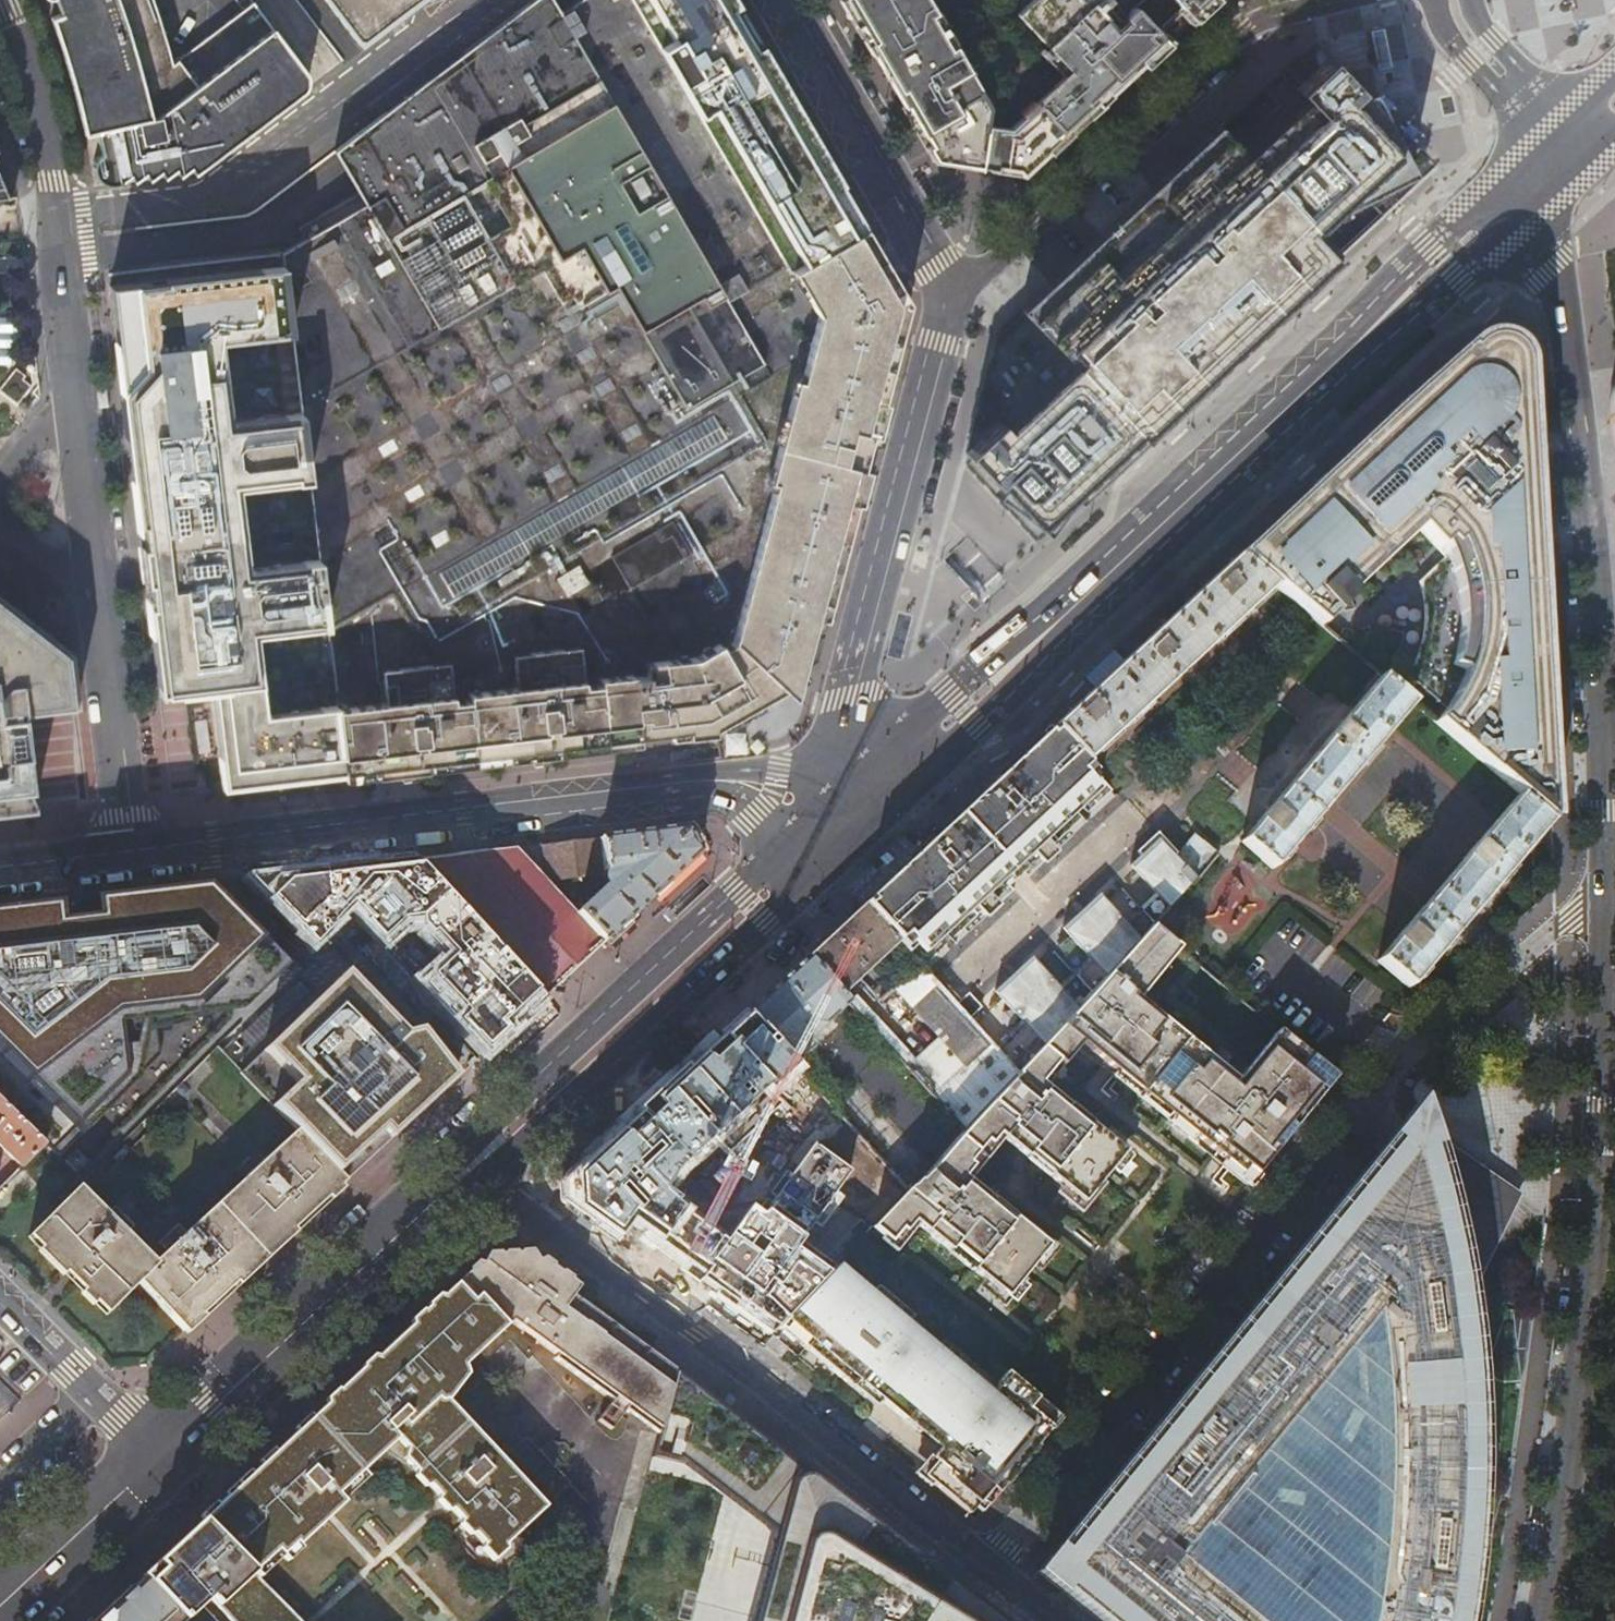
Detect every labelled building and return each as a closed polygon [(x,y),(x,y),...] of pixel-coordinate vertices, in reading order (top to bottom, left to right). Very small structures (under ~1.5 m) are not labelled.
[(306,89),(309,80),(309,73),(255,0),(254,0),(174,60),(155,0),(54,0),(60,14),(52,18),(63,49),(70,71),(79,104),(86,134),(99,131),(104,151),(98,159),(96,168),(99,173),(103,177),(106,179),(113,182),(118,180),(126,173),(133,179),(143,172),(147,177),(157,169),(165,175),(173,169),(180,173),(187,168),(196,172),(306,89)] [(294,359),(313,526),(343,771),(433,760),(509,751),(542,748),(538,715),(598,653),(611,678),(667,624),(757,711),(763,708),(762,702),(771,697),(784,690),(667,581),(720,522),(725,517),(790,443),(844,383),(877,418),(881,403),(884,393),(885,388),(887,380),(888,374),(908,302),(893,276),(864,228),(789,272),(632,0),(576,0),(564,9),(558,0),(532,0),(400,100),(334,150),(347,171),(359,191),(300,229),(306,239),(281,254),(283,269),(294,359)] [(414,0),(324,0),(357,43),(414,0)] [(789,272),(864,228),(757,43),(752,46),(744,33),(746,28),(745,23),(743,21),(740,18),(735,18),(728,4),(733,1),(732,0),(632,0),(789,272)] [(938,155),(1023,168),(1161,39),(1157,34),(1181,11),(1186,16),(1204,0),(847,0),(938,155)] [(1157,34),(1161,39),(1186,16),(1181,11),(1157,34)] [(1383,28),(1369,31),(1375,66),(1389,63),(1388,55),(1388,54),(1385,38),(1385,37),(1383,28)] [(1389,115),(1331,54),(1298,85),(1306,94),(1245,150),(1221,124),(997,333),(971,434),(972,434),(971,439),(975,443),(969,449),(974,455),(969,461),(1039,535),(1212,373),(1209,369),(1228,351),(1232,352),(1236,350),(1238,347),(1239,344),(1238,342),(1242,338),(1246,339),(1248,338),(1250,337),(1252,334),(1252,332),(1251,329),(1270,311),(1274,315),(1342,252),(1315,223),(1358,183),(1375,202),(1426,154),(1398,125),(1394,128),(1385,119),(1389,115)] [(14,195),(13,193),(6,194),(0,182),(0,197),(14,195)] [(249,272),(109,285),(140,546),(313,526),(294,359),(283,269),(249,272)] [(1241,559),(1273,586),(1321,627),(1348,593),(1352,597),(1422,523),(1452,554),(1420,585),(1424,601),(1426,619),(1424,636),(1421,650),(1417,662),(1409,677),(1444,708),(1433,721),(1517,793),(1549,820),(1547,789),(1543,790),(1542,775),(1546,775),(1545,771),(1539,771),(1537,743),(1544,742),(1530,542),(1526,542),(1524,503),(1528,502),(1519,378),(1516,379),(1515,368),(1518,368),(1518,356),(1509,346),(1505,349),(1498,346),(1490,345),(1489,340),(1481,341),(1472,346),(1470,345),(1465,349),(1416,393),(1241,559)] [(20,373),(1,394),(16,408),(33,389),(24,381),(26,378),(20,373)] [(1613,378),(1609,388),(1606,400),(1605,412),(1605,422),(1607,430),(1610,441),(1613,450),(1614,453),(1614,376),(1613,378)] [(844,383),(790,443),(853,512),(855,503),(877,418),(844,383)] [(41,388),(40,390),(40,398),(30,412),(33,415),(43,403),(41,388)] [(40,398),(40,390),(25,407),(30,412),(40,398)] [(877,418),(882,424),(883,422),(888,404),(881,403),(877,418)] [(860,505),(882,424),(877,418),(855,503),(860,505)] [(790,443),(725,517),(780,573),(821,613),(826,593),(831,594),(853,512),(790,443)] [(725,517),(720,522),(667,581),(784,690),(805,680),(811,656),(753,603),(780,573),(725,517)] [(313,526),(140,546),(151,638),(158,672),(164,671),(165,685),(187,683),(209,680),(222,786),(343,771),(313,526)] [(1273,586),(1241,559),(1237,555),(1052,727),(1085,762),(1273,586)] [(821,613),(780,573),(753,603),(811,656),(821,613)] [(34,808),(34,803),(28,789),(21,772),(15,756),(28,754),(23,710),(77,704),(70,650),(0,595),(0,812),(34,808)] [(726,727),(757,711),(667,624),(611,678),(612,681),(623,699),(655,733),(671,731),(717,725),(717,723),(722,720),(726,727)] [(598,653),(538,715),(542,748),(560,745),(580,743),(581,738),(592,736),(593,741),(655,733),(623,699),(612,681),(611,678),(598,653)] [(1379,676),(1284,788),(1315,815),(1387,730),(1410,702),(1379,676)] [(757,711),(726,727),(729,731),(747,722),(765,712),(763,708),(757,711)] [(718,733),(717,725),(671,731),(672,739),(718,733)] [(1079,828),(1115,794),(1085,762),(1052,727),(1015,762),(1079,828)] [(1544,742),(1537,743),(1539,771),(1545,771),(1544,742)] [(542,748),(509,751),(510,760),(561,754),(560,745),(542,748)] [(28,754),(15,756),(21,772),(28,789),(32,788),(28,754)] [(433,760),(379,767),(379,776),(404,774),(434,769),(433,760)] [(1026,878),(1079,828),(1015,762),(940,832),(1008,895),(1012,891),(1004,883),(1018,870),(1026,878)] [(1284,788),(1240,840),(1269,866),(1270,867),(1315,815),(1284,788)] [(1495,820),(1420,906),(1451,933),(1549,820),(1517,793),(1495,820)] [(571,888),(561,896),(602,940),(697,852),(686,827),(516,847),(546,880),(604,872),(603,886),(584,903),(571,888)] [(987,914),(1008,895),(940,832),(919,851),(987,914)] [(1194,834),(1174,858),(1194,880),(1217,854),(1194,834)] [(1156,839),(1150,845),(1162,859),(1169,859),(1172,856),(1156,839)] [(1156,895),(1150,901),(1163,915),(1170,907),(1194,880),(1174,858),(1172,856),(1169,859),(1162,859),(1150,845),(1128,865),(1156,895)] [(516,847),(415,859),(541,997),(602,940),(561,896),(546,880),(516,847)] [(924,973),(987,914),(919,851),(861,904),(897,943),(916,964),(924,973)] [(541,997),(415,859),(250,878),(309,945),(346,908),(483,1051),(541,997)] [(1231,873),(1210,888),(1221,903),(1208,913),(1226,937),(1260,912),(1231,873)] [(204,885),(0,909),(0,1100),(43,1143),(52,1151),(124,1080),(117,1017),(252,999),(284,966),(204,885)] [(1089,958),(1062,984),(1082,1003),(1083,1004),(1155,924),(1163,915),(1150,901),(1125,925),(1097,895),(1061,928),(1089,958)] [(841,995),(897,943),(861,904),(805,957),(841,995)] [(1420,906),(1375,959),(1406,986),(1451,933),(1420,906)] [(1239,1080),(1139,995),(1179,945),(1155,924),(1083,1004),(1082,1003),(1017,1073),(965,1129),(933,1169),(921,1181),(1029,1270),(1050,1244),(1016,1217),(1015,1218),(992,1200),(983,1201),(982,1191),(978,1192),(977,1185),(966,1175),(974,1165),(970,1161),(985,1143),(989,1146),(998,1135),(1010,1145),(1017,1144),(1017,1149),(1026,1148),(1027,1156),(1050,1175),(1049,1176),(1061,1186),(1062,1184),(1081,1200),(1098,1179),(1100,1181),(1124,1151),(1090,1124),(1086,1129),(1064,1111),(1068,1106),(1040,1083),(1057,1062),(1062,1066),(1076,1049),(1099,1068),(1106,1060),(1116,1069),(1110,1076),(1138,1099),(1142,1094),(1177,1123),(1173,1127),(1247,1187),(1338,1078),(1280,1029),(1239,1080)] [(811,1036),(847,1002),(841,995),(805,957),(747,1012),(793,1064),(811,1048),(811,1036)] [(1022,1022),(994,1048),(1017,1073),(1082,1003),(1062,984),(1058,988),(1029,958),(993,992),(1022,1022)] [(904,975),(897,982),(894,985),(912,1004),(934,983),(924,973),(916,964),(904,975)] [(897,968),(890,975),(897,982),(904,975),(897,968)] [(345,1180),(455,1077),(417,1029),(342,973),(239,1073),(294,1129),(345,1180)] [(890,975),(879,986),(886,993),(894,985),(897,982),(890,975)] [(962,1062),(931,1092),(965,1129),(1017,1073),(994,1048),(966,1017),(954,1004),(934,983),(912,1004),(962,1062)] [(880,998),(886,993),(879,986),(873,991),(880,998)] [(961,998),(954,1004),(966,1017),(979,1005),(973,998),(965,996),(961,998)] [(859,1089),(836,1110),(889,1168),(909,1189),(918,1179),(921,1181),(933,1169),(859,1089)] [(43,1143),(0,1100),(0,1146),(20,1166),(43,1143)] [(1411,1118),(1043,1569),(1105,1620),(1486,1620),(1492,1570),(1495,1489),(1493,1412),(1488,1335),(1470,1256),(1514,1189),(1485,1168),(1411,1118)] [(182,1332),(345,1180),(294,1129),(264,1157),(257,1150),(239,1168),(246,1175),(187,1234),(180,1226),(161,1245),(168,1252),(156,1265),(127,1235),(135,1227),(117,1209),(109,1217),(79,1187),(29,1237),(106,1314),(138,1283),(182,1332)] [(889,1168),(836,1224),(855,1245),(873,1227),(909,1189),(889,1168)] [(1029,1270),(921,1181),(918,1179),(909,1189),(873,1227),(891,1241),(901,1229),(906,1232),(915,1221),(952,1251),(955,1246),(977,1264),(974,1268),(1008,1296),(1029,1270)] [(476,1264),(406,1329),(449,1372),(455,1366),(456,1368),(501,1328),(506,1322),(555,1356),(558,1353),(660,1424),(675,1368),(576,1298),(579,1287),(540,1260),(536,1262),(531,1254),(476,1264)] [(837,1265),(784,1321),(842,1370),(839,1375),(854,1387),(858,1383),(870,1393),(875,1387),(885,1396),(912,1418),(934,1436),(936,1432),(947,1441),(926,1466),(930,1469),(976,1507),(1054,1412),(1007,1371),(990,1392),(985,1397),(950,1367),(954,1362),(907,1323),(913,1317),(889,1297),(883,1304),(837,1265)] [(842,1370),(784,1321),(778,1328),(837,1377),(839,1375),(842,1370)] [(312,1416),(365,1470),(389,1447),(379,1437),(393,1425),(397,1428),(434,1394),(430,1390),(449,1372),(406,1329),(312,1416)] [(773,1334),(766,1343),(782,1356),(789,1347),(773,1334)] [(990,1392),(954,1362),(950,1367),(985,1397),(990,1392)] [(455,1366),(449,1372),(452,1376),(458,1370),(456,1368),(455,1366)] [(434,1394),(436,1395),(452,1376),(449,1372),(430,1390),(434,1394)] [(379,1437),(389,1447),(395,1453),(392,1457),(405,1469),(402,1472),(415,1486),(418,1483),(430,1495),(427,1499),(439,1511),(442,1509),(454,1521),(451,1524),(463,1536),(466,1533),(478,1545),(474,1548),(486,1560),(499,1548),(496,1545),(539,1504),(436,1395),(434,1394),(397,1428),(393,1425),(379,1437)] [(912,1418),(885,1396),(881,1401),(907,1423),(912,1418)] [(1054,1412),(976,1507),(982,1513),(1059,1416),(1054,1412)] [(356,1479),(365,1470),(312,1416),(304,1424),(356,1479)] [(336,1497),(356,1479),(304,1424),(201,1520),(254,1573),(278,1553),(285,1560),(343,1505),(336,1497)] [(976,1507),(930,1469),(924,1477),(969,1515),(976,1507)] [(141,1575),(144,1578),(184,1620),(303,1620),(254,1573),(201,1520),(141,1575)] [(830,1541),(818,1541),(810,1547),(790,1620),(959,1620),(830,1541)] [(93,1620),(184,1620),(144,1578),(121,1600),(119,1597),(93,1620)]
